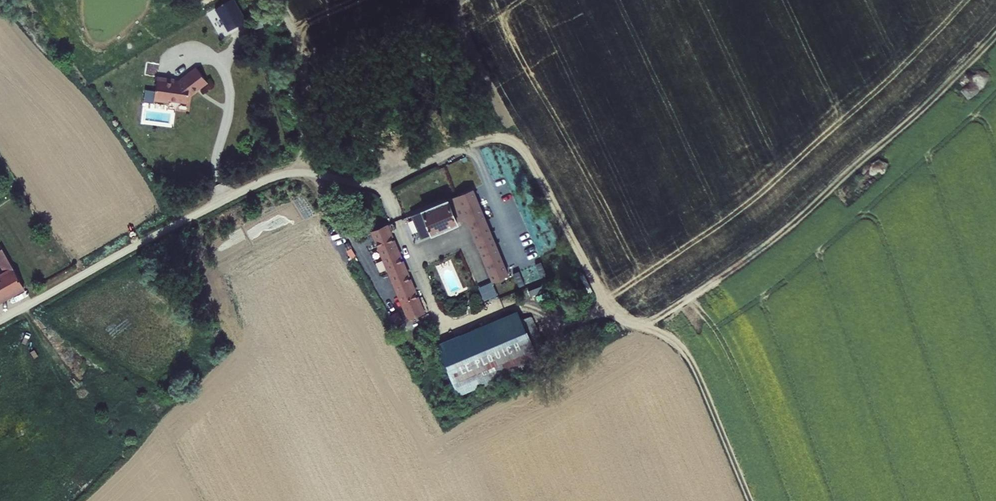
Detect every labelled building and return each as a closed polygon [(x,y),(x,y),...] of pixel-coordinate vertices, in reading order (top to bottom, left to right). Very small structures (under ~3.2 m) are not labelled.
[(229,18),(246,6),(242,0),(217,0),(229,18)] [(194,85),(204,76),(205,78),(213,71),(212,70),(200,57),(185,70),(186,70),(184,72),(178,72),(179,70),(173,69),(162,68),(160,92),(174,93),(175,90),(186,91),(193,92),(194,85)] [(530,271),(516,234),(496,179),(474,188),(410,212),(422,241),(472,222),(495,283),(509,277),(530,271)] [(421,310),(387,221),(371,227),(406,315),(421,310)] [(31,281),(6,238),(0,242),(0,250),(12,271),(0,278),(0,299),(31,281)] [(517,308),(435,342),(457,392),(475,385),(479,396),(546,369),(542,359),(539,360),(533,346),(542,342),(533,320),(524,324),(517,308)]
